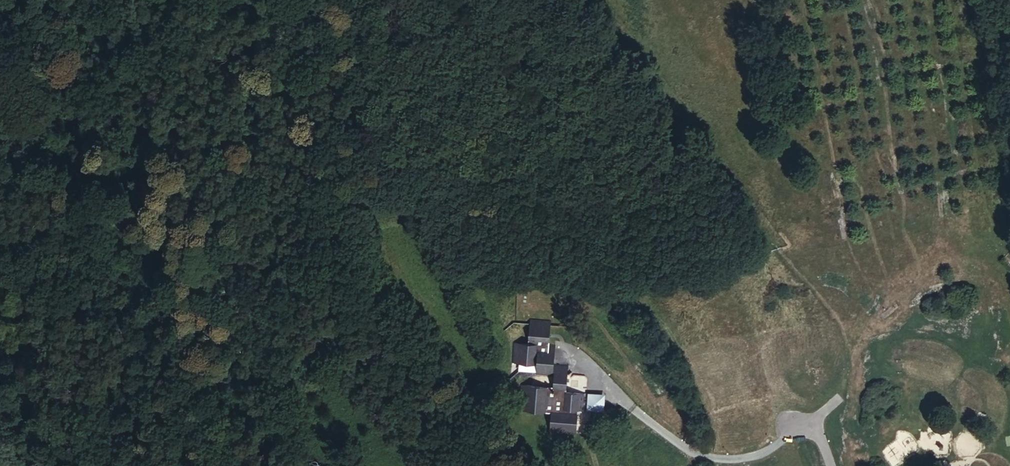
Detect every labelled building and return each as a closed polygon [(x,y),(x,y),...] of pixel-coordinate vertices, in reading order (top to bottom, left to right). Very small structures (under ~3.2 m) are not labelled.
[(527,334),(528,353),(527,364),(534,364),(534,375),(534,384),(548,384),(548,357),(548,333),(527,334)] [(513,375),(534,375),(534,364),(527,364),(528,353),(512,353),(513,375)] [(566,383),(554,384),(554,396),(560,396),(561,402),(567,401),(566,383)] [(604,412),(605,395),(588,394),(587,411),(604,412)] [(560,396),(554,396),(520,397),(520,424),(552,424),(565,423),(565,420),(578,420),(585,420),(585,401),(567,401),(561,402),(560,396)] [(578,445),(578,420),(565,420),(565,423),(552,424),(552,445),(578,445)]
